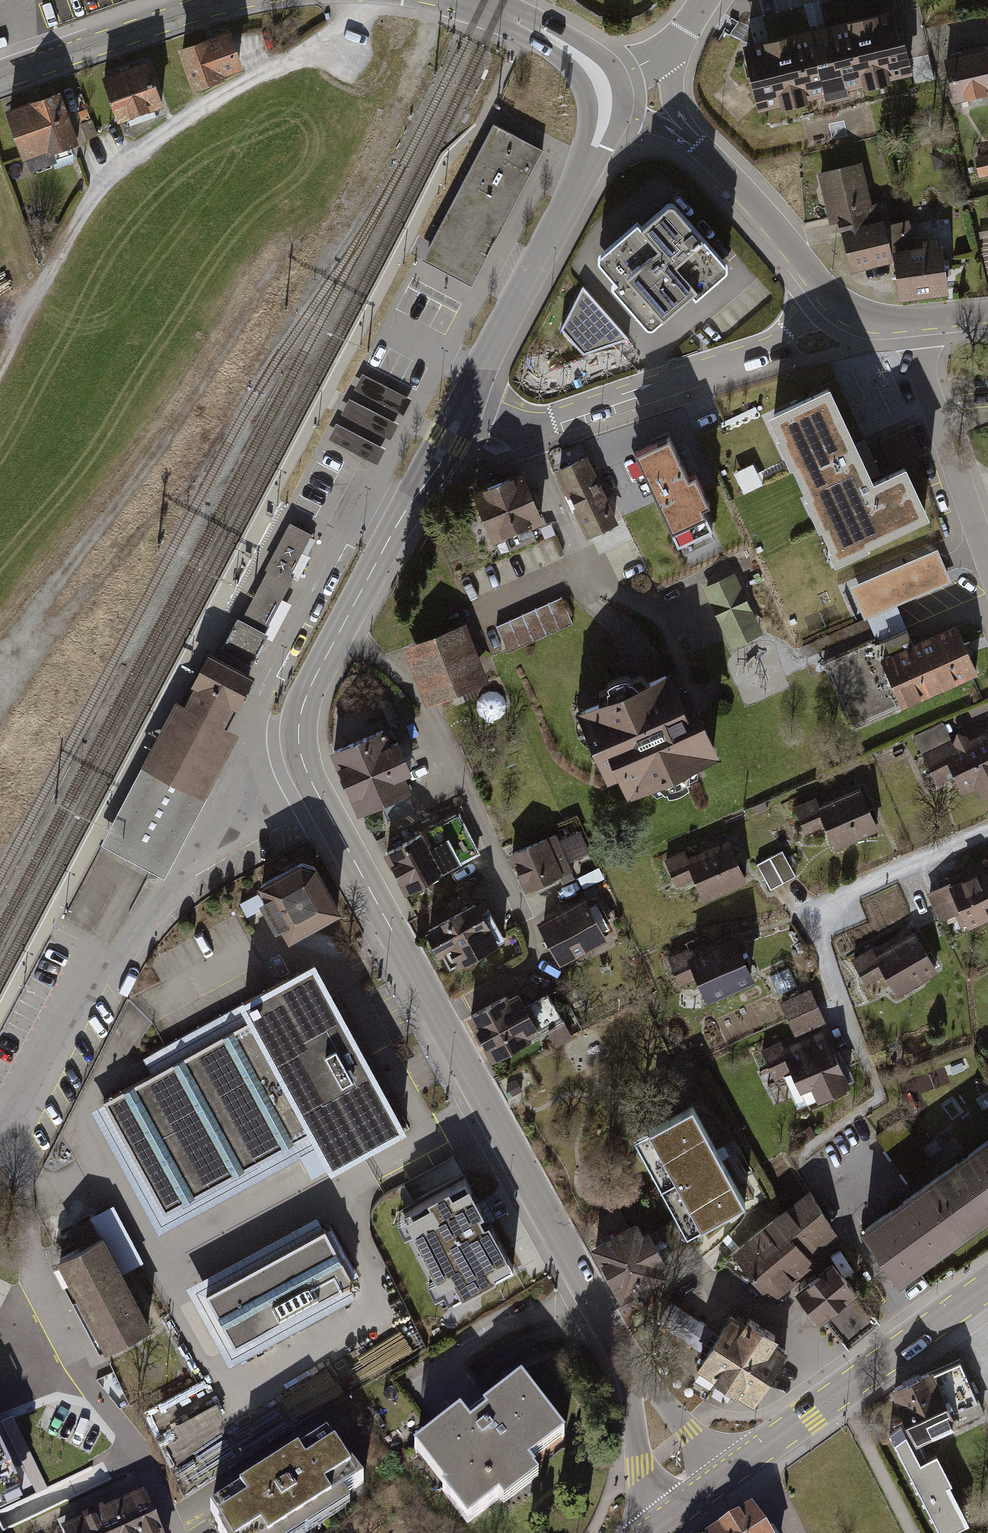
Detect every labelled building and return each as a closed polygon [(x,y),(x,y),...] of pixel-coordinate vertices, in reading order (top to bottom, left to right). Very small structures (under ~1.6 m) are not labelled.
[(748,51),(763,115),(919,79),(904,15),(748,51)] [(225,71),(245,64),(231,25),(176,44),(192,87),(227,75),(225,71)] [(101,73),(118,119),(164,103),(148,57),(101,73)] [(950,64),(958,107),(987,102),(987,57),(950,64)] [(5,105),(22,155),(76,137),(59,87),(5,105)] [(543,149),(493,123),(421,260),(471,286),(543,149)] [(949,147),(929,151),(933,169),(953,164),(949,147)] [(987,174),(987,152),(974,155),(979,176),(987,174)] [(867,166),(819,177),(832,232),(880,221),(867,166)] [(665,195),(634,221),(632,218),(591,254),(611,278),(606,282),(645,325),(685,289),(690,295),(725,265),(688,222),(689,221),(665,195)] [(883,227),(842,237),(850,270),(891,260),(883,227)] [(938,252),(895,258),(901,298),(944,292),(938,252)] [(624,335),(578,282),(556,323),(578,354),(616,338),(624,335)] [(827,378),(761,408),(830,556),(928,511),(904,459),(872,474),(827,378)] [(332,439),(380,462),(388,445),(340,423),(332,439)] [(667,434),(632,449),(673,540),(708,524),(699,503),(705,500),(692,471),(685,474),(667,434)] [(583,459),(557,471),(586,533),(612,521),(583,459)] [(747,491),(765,483),(755,462),(737,470),(747,491)] [(552,536),(528,474),(477,493),(501,555),(552,536)] [(267,570),(241,619),(265,631),(293,576),(291,575),(312,533),(290,521),(265,569),(267,570)] [(737,569),(703,584),(733,649),(767,634),(737,569)] [(268,633),(265,631),(241,619),(237,617),(234,623),(221,649),(252,664),(268,633)] [(975,673),(954,623),(882,654),(903,703),(975,673)] [(466,629),(406,652),(430,713),(490,689),(466,629)] [(207,653),(180,704),(186,707),(223,726),(226,720),(232,706),(237,708),(254,677),(250,675),(218,658),(207,653)] [(679,679),(584,720),(610,787),(627,781),(636,802),(727,762),(696,692),(688,695),(679,679)] [(180,704),(178,703),(143,769),(154,775),(194,795),(204,801),(239,734),(223,726),(186,707),(180,704)] [(380,727),(327,750),(354,813),(409,790),(402,774),(408,772),(394,739),(387,742),(380,727)] [(925,758),(939,796),(959,789),(962,800),(977,794),(983,805),(987,803),(987,740),(986,736),(971,743),(959,736),(956,747),(925,758)] [(164,878),(204,801),(194,795),(154,775),(143,769),(103,846),(157,875),(164,878)] [(818,805),(798,813),(809,841),(828,833),(838,856),(883,839),(865,795),(821,813),(818,805)] [(469,822),(387,858),(405,897),(487,862),(469,822)] [(558,835),(513,856),(528,888),(572,868),(558,835)] [(755,889),(737,846),(692,864),(688,854),(669,862),(685,901),(703,893),(709,908),(755,889)] [(785,848),(759,861),(771,887),(797,874),(785,848)] [(302,860),(258,884),(289,940),(343,911),(317,863),(302,860)] [(954,892),(973,936),(987,930),(987,878),(954,892)] [(587,898),(541,922),(561,961),(607,937),(587,898)] [(478,903),(430,929),(451,968),(499,943),(478,903)] [(762,993),(743,939),(674,964),(685,992),(704,985),(713,1010),(762,993)] [(941,981),(919,939),(879,960),(873,952),(850,965),(864,989),(889,979),(900,1000),(941,981)] [(325,1172),(399,1133),(311,969),(143,1059),(154,1079),(85,1115),(147,1231),(310,1144),(325,1172)] [(782,997),(796,1032),(827,1020),(813,985),(782,997)] [(528,996),(472,1024),(494,1067),(550,1038),(528,996)] [(831,1032),(764,1060),(775,1087),(793,1079),(801,1098),(815,1092),(821,1109),(857,1094),(831,1032)] [(694,1103),(634,1135),(687,1234),(747,1202),(694,1103)] [(929,1181),(968,1234),(987,1220),(987,1139),(929,1181)] [(466,1164),(369,1214),(426,1324),(523,1275),(466,1164)] [(968,1234),(929,1181),(861,1230),(900,1284),(968,1234)] [(771,1230),(734,1259),(775,1304),(818,1272),(812,1263),(843,1241),(824,1216),(812,1200),(783,1221),(771,1230)] [(227,1366),(351,1294),(308,1219),(183,1291),(227,1366)] [(639,1220),(597,1242),(623,1292),(663,1271),(656,1257),(664,1253),(652,1230),(646,1233),(639,1220)] [(110,1241),(57,1268),(106,1362),(159,1335),(110,1241)] [(836,1267),(802,1297),(845,1347),(879,1317),(864,1299),(836,1267)] [(789,1352),(735,1319),(705,1367),(758,1401),(789,1352)] [(891,1391),(903,1416),(885,1424),(936,1532),(946,1532),(969,1523),(930,1440),(983,1415),(958,1360),(891,1391)] [(414,1455),(471,1532),(504,1509),(512,1520),(552,1490),(541,1474),(577,1448),(528,1381),(483,1413),(488,1421),(476,1430),(467,1417),(414,1455)] [(209,1515),(218,1532),(319,1532),(352,1512),(344,1499),(363,1486),(327,1439),(209,1515)] [(28,1501),(0,1444),(0,1516),(28,1501)] [(72,1532),(158,1532),(144,1502),(72,1532)] [(728,1532),(774,1532),(762,1513),(728,1532)]
